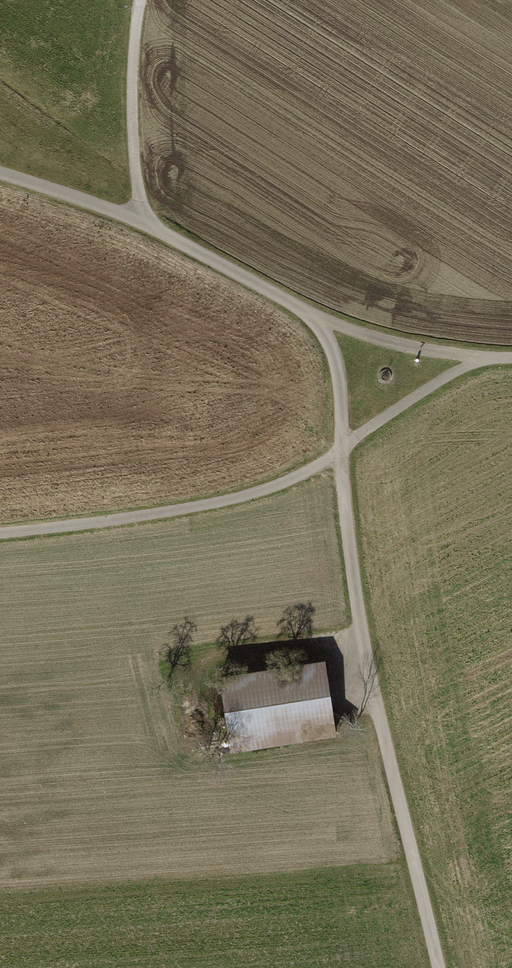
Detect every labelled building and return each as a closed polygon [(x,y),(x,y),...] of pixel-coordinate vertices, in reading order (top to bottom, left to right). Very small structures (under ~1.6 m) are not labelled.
[(324,663),(218,678),(228,747),(334,731),(324,663)]
